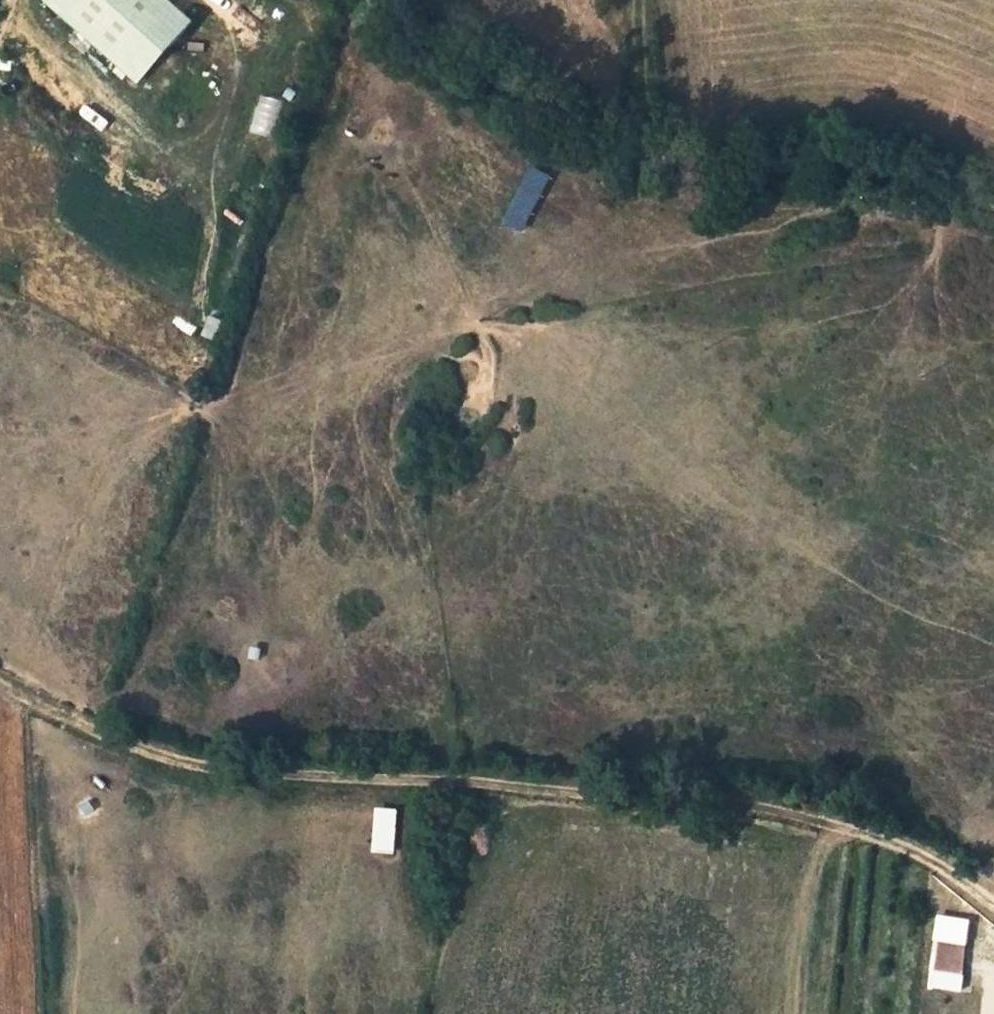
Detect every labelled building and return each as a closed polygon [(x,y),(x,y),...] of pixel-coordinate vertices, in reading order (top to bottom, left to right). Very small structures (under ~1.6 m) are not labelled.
[(140,81),(193,20),(171,0),(46,0),(140,81)] [(259,95),(250,131),(272,136),(281,100),(259,95)] [(370,852),(394,853),(395,807),(372,806),(370,852)] [(961,991),(967,916),(934,913),(928,988),(961,991)] [(985,1000),(983,1013),(993,1013),(993,1001),(985,1000)]
